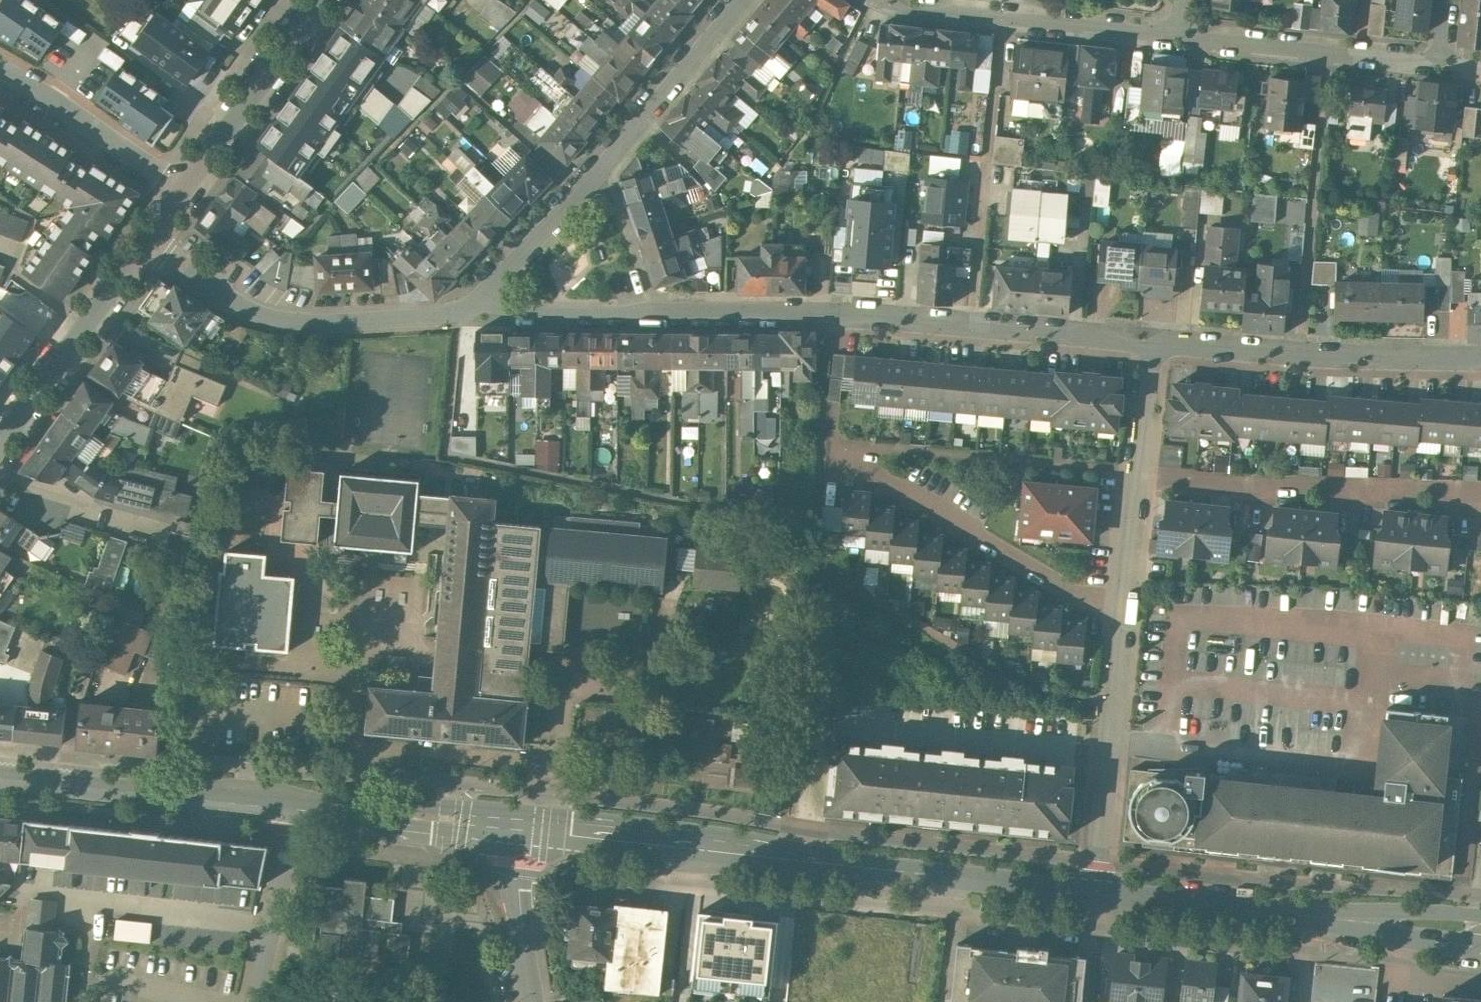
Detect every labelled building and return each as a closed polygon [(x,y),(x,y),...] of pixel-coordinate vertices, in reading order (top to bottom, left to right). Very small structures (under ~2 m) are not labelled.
[(30,0),(0,0),(0,41),(36,66),(65,25),(30,0)] [(186,21),(203,32),(226,0),(201,0),(186,21)] [(203,32),(221,46),(254,0),(226,0),(203,32)] [(367,0),(362,0),(343,26),(380,54),(383,57),(404,27),(367,0)] [(422,0),(367,0),(404,27),(407,28),(426,3),(425,2),(422,0)] [(519,11),(504,0),(491,0),(481,13),(504,30),(519,11)] [(551,10),(541,0),(537,0),(528,10),(541,21),(551,10)] [(618,4),(636,19),(639,15),(644,20),(649,15),(631,0),(622,0),(618,4)] [(649,15),(653,10),(643,2),(645,0),(631,0),(649,15)] [(673,0),(661,0),(653,10),(649,15),(676,37),(693,17),(690,14),(673,0)] [(690,14),(702,0),(673,0),(690,14)] [(772,0),(767,0),(755,15),(784,38),(791,30),(799,22),(772,0)] [(805,0),(772,0),(799,22),(805,14),(812,6),(805,0)] [(842,0),(817,0),(815,2),(842,18),(850,5),(842,0)] [(1214,6),(1211,6),(1211,8),(1223,9),(1222,15),(1237,16),(1237,10),(1248,11),(1249,9),(1247,9),(1248,0),(1214,0),(1214,6)] [(1320,30),(1353,34),(1357,0),(1324,0),(1320,30)] [(1395,30),(1428,33),(1432,0),(1398,0),(1395,30)] [(1480,21),(1480,0),(1464,0),(1462,19),(1480,21)] [(1310,5),(1297,4),(1295,28),(1308,29),(1310,5)] [(1387,7),(1371,5),(1368,36),(1384,37),(1387,7)] [(816,24),(805,14),(799,22),(809,31),(816,24)] [(632,35),(659,58),(676,37),(649,15),(644,20),(632,35)] [(784,38),(755,15),(734,40),(738,43),(739,43),(760,61),(760,62),(763,64),(771,54),(789,69),(799,57),(791,51),(789,53),(779,45),(784,38)] [(1462,19),(1459,45),(1480,47),(1480,21),(1462,19)] [(624,46),(595,22),(586,33),(591,37),(614,57),(624,46)] [(799,22),(791,30),(802,39),(809,31),(799,22)] [(907,27),(890,25),(890,27),(881,27),(878,60),(904,62),(907,27)] [(380,54),(343,26),(312,69),(313,70),(314,71),(353,102),(365,85),(366,83),(368,81),(385,58),(383,57),(380,54)] [(922,28),(907,27),(904,62),(914,63),(927,65),(930,32),(921,31),(922,28)] [(586,33),(580,28),(572,38),(583,47),(591,37),(586,33)] [(955,32),(938,30),(938,32),(930,32),(927,65),(941,66),(951,67),(955,32)] [(221,46),(203,32),(197,39),(216,53),(221,46)] [(970,33),(955,32),(951,67),(962,68),(974,69),(976,70),(978,51),(979,38),(970,37),(970,33)] [(197,39),(189,34),(188,35),(190,36),(189,37),(184,34),(174,47),(178,50),(167,67),(165,66),(164,67),(195,90),(196,88),(196,87),(218,56),(219,57),(220,56),(216,53),(197,39)] [(494,49),(507,58),(517,43),(504,35),(494,49)] [(624,46),(614,57),(641,79),(659,58),(632,35),(624,46)] [(614,57),(591,37),(583,47),(596,59),(600,55),(609,63),(614,57)] [(859,42),(844,73),(854,78),(869,46),(859,42)] [(760,61),(739,43),(738,43),(728,55),(750,74),(760,62),(760,61)] [(1079,45),(1069,45),(1068,53),(1065,84),(1074,85),(1079,45)] [(1118,49),(1079,45),(1074,85),(1087,86),(1101,88),(1113,89),(1118,49)] [(1068,53),(1018,48),(1013,97),(1063,102),(1065,84),(1068,53)] [(993,52),(978,51),(976,70),(991,71),(993,52)] [(464,77),(483,95),(506,69),(486,52),(464,77)] [(728,55),(725,52),(719,60),(718,59),(708,70),(734,92),(741,84),(750,74),(728,55)] [(789,69),(771,54),(763,64),(780,79),(781,79),(789,69)] [(641,79),(614,57),(609,63),(596,78),(620,99),(622,101),(641,79)] [(927,65),(914,63),(912,85),(926,87),(927,65)] [(1184,68),(1153,64),(1150,88),(1146,88),(1145,98),(1165,99),(1165,106),(1180,108),(1184,68)] [(941,66),(927,65),(926,87),(939,88),(941,66)] [(122,67),(96,105),(159,149),(179,119),(167,111),(173,102),(122,67)] [(974,69),(962,68),(959,90),(972,91),(974,69)] [(1194,69),(1184,68),(1180,108),(1190,109),(1194,69)] [(314,71),(313,70),(290,100),(340,137),(342,133),(334,127),(353,102),(314,71)] [(555,80),(543,70),(533,81),(559,103),(554,115),(560,120),(578,99),(555,80)] [(564,70),(555,80),(578,99),(583,93),(574,86),(577,82),(564,70)] [(734,92),(708,70),(699,80),(701,82),(694,90),(718,111),(734,92)] [(1237,74),(1205,71),(1201,105),(1243,109),(1244,97),(1235,96),(1237,74)] [(767,88),(750,74),(741,84),(758,98),(767,88)] [(442,90),(421,75),(413,86),(432,100),(442,90)] [(1320,77),(1303,75),(1303,81),(1304,81),(1302,100),(1318,102),(1320,77)] [(620,99),(596,78),(583,93),(578,99),(601,119),(620,99)] [(1303,81),(1269,78),(1265,127),(1300,130),(1302,100),(1304,81),(1303,81)] [(366,83),(365,85),(353,102),(373,119),(394,136),(410,119),(394,103),(368,81),(366,83)] [(1458,85),(1420,81),(1418,98),(1412,97),(1409,127),(1454,131),(1455,117),(1458,85)] [(432,100),(413,86),(398,105),(413,119),(432,100)] [(1101,88),(1087,86),(1083,121),(1097,123),(1101,88)] [(1146,88),(1129,86),(1125,124),(1143,125),(1145,98),(1146,88)] [(1389,90),(1353,87),(1350,114),(1372,116),(1371,122),(1386,123),(1389,90)] [(439,104),(455,117),(468,100),(452,88),(439,104)] [(718,111),(694,90),(688,97),(687,96),(677,108),(703,129),(718,111)] [(601,119),(578,99),(560,120),(584,140),(601,119)] [(340,137),(290,100),(273,123),(315,154),(317,151),(325,157),(340,137)] [(1479,108),(1467,106),(1466,118),(1464,136),(1476,137),(1479,108)] [(703,129),(677,108),(667,119),(669,121),(662,129),(687,149),(689,147),(703,130),(703,129)] [(0,116),(0,161),(49,191),(69,160),(74,153),(25,122),(21,129),(0,116)] [(541,117),(531,128),(543,139),(553,128),(541,117)] [(1466,118),(1455,117),(1454,131),(1453,142),(1463,143),(1464,136),(1466,118)] [(584,140),(560,120),(553,128),(543,139),(542,141),(568,163),(586,142),(584,140)] [(1314,145),(1318,123),(1305,121),(1301,143),(1314,145)] [(307,164),(315,154),(273,123),(256,147),(279,164),(313,188),(314,187),(299,176),(307,164)] [(946,149),(970,150),(971,130),(947,129),(946,149)] [(726,149),(703,130),(689,147),(702,158),(712,166),(713,165),(726,149)] [(1027,140),(997,137),(994,163),(1024,166),(1027,140)] [(1198,138),(1187,137),(1186,148),(1196,149),(1198,138)] [(1395,137),(1393,166),(1407,168),(1409,138),(1395,137)] [(513,149),(505,141),(499,147),(507,155),(512,150),(513,149)] [(862,145),(856,180),(882,185),(889,150),(862,145)] [(256,147),(237,172),(260,189),(268,179),(279,164),(256,147)] [(524,162),(512,150),(507,155),(503,159),(515,171),(524,162)] [(944,170),(959,172),(961,159),(946,157),(944,170)] [(467,158),(458,167),(466,176),(475,166),(467,158)] [(515,171),(508,178),(530,199),(533,201),(552,180),(528,158),(524,162),(515,171)] [(712,166),(702,158),(693,166),(714,192),(727,178),(713,165),(712,166)] [(73,207),(102,232),(108,236),(131,205),(126,202),(133,190),(94,166),(90,173),(69,160),(49,191),(73,207)] [(313,188),(279,164),(268,179),(288,192),(290,190),(304,200),(306,198),(313,188)] [(498,188),(475,166),(466,176),(489,198),(498,188)] [(368,167),(354,181),(366,192),(379,178),(368,167)] [(679,180),(669,183),(665,169),(653,173),(661,199),(683,192),(679,180)] [(653,172),(622,182),(631,208),(661,199),(653,173),(653,172)] [(1083,173),(1081,195),(1095,197),(1095,193),(1097,175),(1083,173)] [(1112,176),(1097,175),(1095,193),(1110,194),(1111,188),(1112,176)] [(489,198),(466,176),(457,185),(471,199),(475,195),(483,204),(489,198)] [(693,176),(679,180),(683,192),(702,186),(693,176)] [(1121,177),(1112,176),(1111,188),(1120,189),(1121,177)] [(1044,178),(1037,177),(1035,192),(1043,193),(1044,179),(1044,178)] [(258,195),(235,178),(217,203),(240,220),(254,201),(258,195)] [(498,188),(489,198),(512,219),(530,199),(508,178),(498,188)] [(783,189),(782,179),(772,179),(773,189),(783,189)] [(1057,181),(1044,179),(1043,193),(1056,194),(1057,181)] [(354,181),(334,201),(346,213),(366,192),(354,181)] [(923,184),(922,200),(966,204),(968,188),(923,184)] [(324,197),(313,188),(306,198),(317,207),(324,197)] [(896,198),(897,189),(875,188),(857,188),(856,198),(896,198)] [(1202,188),(1202,210),(1224,211),(1225,189),(1202,188)] [(1035,192),(1017,190),(1012,239),(1038,241),(1043,193),(1035,192)] [(683,192),(661,199),(665,210),(686,203),(683,192)] [(1253,219),(1278,220),(1279,193),(1254,192),(1253,219)] [(1056,194),(1043,193),(1038,241),(1050,242),(1058,243),(1061,209),(1064,207),(1064,200),(1062,198),(1063,195),(1056,194)] [(1387,198),(1373,196),(1372,204),(1386,206),(1387,198)] [(483,204),(470,217),(492,239),(512,219),(489,198),(483,204)] [(661,199),(631,208),(639,234),(669,224),(665,210),(661,199)] [(966,204),(922,200),(921,217),(964,220),(966,204)] [(276,218),(254,201),(240,220),(262,237),(276,218)] [(217,203),(199,228),(222,245),(231,233),(240,220),(217,203)] [(452,220),(437,206),(428,215),(451,237),(456,231),(448,224),(452,220)] [(102,232),(73,207),(26,272),(63,299),(94,256),(87,252),(102,232)] [(0,211),(0,235),(22,243),(29,222),(0,211)] [(1380,233),(1380,213),(1361,212),(1360,232),(1380,233)] [(451,237),(428,215),(420,224),(434,237),(437,234),(445,242),(451,237)] [(297,237),(304,224),(292,216),(284,229),(297,237)] [(456,231),(451,237),(473,258),(492,239),(470,217),(456,231)] [(669,224),(639,234),(648,259),(677,250),(674,238),(669,224)] [(1241,230),(1212,227),(1209,266),(1237,269),(1241,230)] [(696,231),(674,238),(677,250),(700,243),(696,231)] [(251,248),(231,233),(222,245),(242,260),(251,248)] [(355,235),(341,237),(342,257),(356,256),(355,235)] [(720,236),(700,243),(704,255),(706,254),(706,268),(720,268),(720,236)] [(341,237),(328,238),(329,258),(342,257),(341,237)] [(445,242),(431,256),(454,278),(473,258),(451,237),(445,242)] [(886,241),(867,239),(865,258),(884,260),(886,241)] [(1050,242),(1038,241),(1037,262),(1048,263),(1050,242)] [(425,262),(404,243),(394,254),(414,272),(425,262)] [(700,243),(677,250),(686,276),(694,273),(690,259),(704,255),(700,243)] [(1143,248),(1102,243),(1099,277),(1140,281),(1143,248)] [(923,244),(922,262),(956,265),(968,266),(969,249),(923,244)] [(1178,250),(1156,248),(1157,245),(1144,244),(1143,248),(1140,281),(1174,284),(1175,268),(1176,268),(1178,250)] [(772,246),(762,246),(762,258),(772,258),(772,246)] [(782,246),(772,246),(772,258),(782,258),(782,246)] [(677,250),(648,259),(656,285),(686,276),(677,250)] [(271,251),(254,269),(263,277),(279,259),(271,251)] [(263,277),(259,280),(288,293),(289,287),(291,266),(292,256),(285,254),(284,254),(279,259),(263,277)] [(372,289),(370,255),(356,256),(342,257),(345,292),(372,289)] [(414,272),(410,276),(436,300),(456,280),(454,278),(431,256),(425,262),(414,272)] [(329,258),(316,260),(317,270),(319,294),(345,292),(342,257),(329,258)] [(762,258),(740,257),(740,293),(771,294),(772,258),(762,258)] [(865,258),(851,257),(850,262),(843,262),(841,285),(848,286),(847,296),(881,299),(884,260),(865,258)] [(391,258),(378,260),(381,297),(398,296),(394,275),(391,258)] [(782,258),(772,258),(771,294),(804,294),(805,259),(782,258)] [(1337,283),(1338,259),(1316,259),(1315,282),(1337,283)] [(956,265),(922,262),(919,302),(954,305),(956,265)] [(1292,266),(1260,263),(1258,281),(1257,281),(1256,286),(1258,286),(1257,290),(1248,289),(1244,330),(1285,334),(1292,266)] [(317,270),(291,266),(289,287),(319,294),(317,270)] [(1209,266),(1207,266),(1203,306),(1244,310),(1248,270),(1237,269),(1209,266)] [(1035,271),(999,268),(995,309),(1032,312),(1035,271)] [(1072,274),(1035,271),(1032,312),(1068,315),(1072,274)] [(1466,271),(1453,271),(1453,302),(1465,303),(1466,271)] [(405,272),(394,275),(398,296),(409,293),(405,272)] [(160,281),(138,309),(152,320),(173,292),(160,281)] [(1382,286),(1338,285),(1337,317),(1382,318),(1382,286)] [(1424,286),(1382,286),(1382,318),(1423,319),(1424,286)] [(1451,289),(1439,288),(1439,311),(1450,312),(1451,289)] [(207,314),(176,289),(152,320),(150,322),(181,347),(184,343),(194,331),(207,314)] [(1469,294),(1468,340),(1469,340),(1480,340),(1480,294),(1469,294)] [(37,334),(29,328),(0,307),(0,386),(37,334)] [(511,330),(476,330),(476,374),(489,374),(510,374),(510,366),(511,334),(511,330)] [(204,339),(194,331),(184,343),(195,351),(204,339)] [(815,333),(782,332),(782,336),(781,367),(795,367),(810,367),(814,367),(815,333)] [(538,335),(511,334),(510,366),(526,366),(537,366),(538,335)] [(565,335),(538,335),(537,366),(548,366),(564,366),(565,335)] [(592,335),(565,335),(564,366),(579,366),(592,367),(592,335)] [(619,335),(592,335),(592,367),(605,367),(619,367),(619,335)] [(647,335),(619,335),(619,367),(639,367),(647,367),(647,335)] [(675,335),(647,335),(647,367),(655,367),(674,367),(675,335)] [(700,335),(675,335),(674,367),(688,367),(700,367),(700,335)] [(727,335),(700,335),(700,367),(712,367),(727,367),(727,335)] [(754,336),(727,335),(727,367),(746,367),(751,367),(754,367),(754,336)] [(782,336),(754,336),(754,367),(762,367),(781,367),(782,336)] [(136,359),(114,342),(91,374),(119,395),(140,366),(142,363),(141,363),(145,358),(139,354),(136,359)] [(202,361),(181,351),(175,364),(197,374),(202,361)] [(846,355),(834,354),(832,377),(844,378),(846,355)] [(858,356),(846,355),(844,378),(856,379),(858,358),(858,356)] [(884,360),(858,358),(854,400),(880,403),(884,360)] [(909,362),(884,360),(880,403),(905,405),(909,362)] [(930,407),(934,364),(909,362),(905,405),(930,407)] [(168,381),(140,366),(119,395),(154,412),(180,423),(193,395),(218,406),(226,386),(197,374),(175,364),(168,381)] [(959,367),(934,364),(930,407),(955,410),(959,367)] [(537,366),(526,366),(526,378),(524,378),(524,395),(537,396),(537,366)] [(548,366),(537,366),(537,396),(551,396),(551,378),(548,378),(548,366)] [(592,367),(579,366),(578,399),(591,399),(592,367)] [(605,367),(592,367),(591,399),(605,399),(605,367)] [(647,367),(639,367),(639,378),(633,378),(633,395),(647,396),(647,367)] [(655,367),(647,367),(647,396),(660,396),(660,378),(655,378),(655,367)] [(700,367),(688,367),(688,390),(700,390),(700,367)] [(712,367),(700,367),(700,390),(712,390),(712,367)] [(746,379),(741,379),(741,397),(754,397),(754,367),(751,367),(746,367),(746,379)] [(762,379),(762,367),(754,367),(754,397),(767,397),(767,379),(762,379)] [(810,367),(795,367),(795,378),(810,378),(810,367)] [(983,369),(959,367),(955,410),(980,412),(983,369)] [(1009,371),(983,369),(980,412),(1005,414),(1009,371)] [(1033,374),(1009,371),(1005,414),(1030,417),(1033,374)] [(1058,376),(1033,374),(1030,417),(1054,419),(1059,373),(1058,373),(1058,376)] [(1086,376),(1059,373),(1054,419),(1055,419),(1056,416),(1070,418),(1069,425),(1099,427),(1100,425),(1115,427),(1115,429),(1116,429),(1118,410),(1121,411),(1122,396),(1119,395),(1121,379),(1098,377),(1098,375),(1086,374),(1086,376)] [(489,374),(476,374),(476,383),(489,383),(489,374)] [(843,379),(831,378),(829,401),(841,402),(843,379)] [(85,383),(64,413),(92,433),(100,421),(109,409),(113,403),(85,383)] [(1237,390),(1210,387),(1210,385),(1197,384),(1197,386),(1175,384),(1173,401),(1170,400),(1169,415),(1172,416),(1170,432),(1172,432),(1172,430),(1187,432),(1187,434),(1217,436),(1218,429),(1232,431),(1233,431),(1236,394),(1237,390)] [(1259,396),(1236,394),(1233,431),(1232,431),(1232,434),(1256,436),(1259,396)] [(1282,398),(1259,396),(1256,436),(1279,438),(1282,398)] [(1328,402),(1305,400),(1302,440),(1325,443),(1329,397),(1328,397),(1328,402)] [(1352,399),(1329,397),(1325,443),(1326,437),(1348,439),(1352,399)] [(1305,400),(1282,398),(1279,438),(1302,440),(1305,400)] [(1375,401),(1352,399),(1348,439),(1371,441),(1375,401)] [(1444,401),(1421,399),(1420,405),(1421,405),(1418,439),(1419,439),(1441,441),(1444,401)] [(1398,403),(1375,401),(1371,441),(1394,443),(1398,403)] [(1467,403),(1444,401),(1441,441),(1464,443),(1467,403)] [(1420,405),(1398,403),(1394,443),(1418,445),(1419,439),(1418,439),(1421,405),(1420,405)] [(1467,403),(1464,443),(1480,445),(1480,405),(1467,403)] [(126,421),(109,409),(100,421),(110,428),(110,433),(122,437),(148,446),(153,430),(126,421)] [(92,433),(64,413),(44,441),(72,461),(92,433)] [(104,442),(92,433),(72,461),(101,482),(107,474),(120,478),(121,478),(122,474),(121,474),(111,471),(103,466),(122,437),(110,433),(104,442)] [(458,452),(478,450),(477,434),(456,435),(458,452)] [(561,469),(562,439),(539,438),(538,469),(561,469)] [(72,461),(44,441),(22,470),(56,482),(64,471),(72,461)] [(101,482),(72,461),(64,471),(93,494),(114,500),(120,478),(107,474),(101,482)] [(263,466),(251,465),(249,489),(261,490),(263,466)] [(142,470),(124,466),(121,474),(122,474),(121,478),(139,482),(142,470)] [(325,471),(289,468),(286,500),(292,500),(291,509),(285,509),(282,540),(319,543),(321,515),(338,516),(339,502),(322,500),(325,471)] [(176,479),(142,470),(139,482),(174,491),(176,479)] [(422,480),(342,472),(339,502),(338,516),(335,546),(415,553),(417,524),(451,527),(454,499),(421,496),(422,480)] [(121,478),(120,478),(114,500),(185,515),(190,495),(174,491),(139,482),(121,478)] [(14,481),(0,500),(0,508),(22,523),(30,511),(39,498),(14,481)] [(1096,489),(1026,483),(1022,527),(1038,528),(1038,535),(1075,539),(1075,532),(1092,533),(1096,489)] [(872,493),(846,491),(842,532),(867,534),(868,534),(871,505),(872,493)] [(496,500),(454,497),(454,499),(451,527),(436,685),(418,683),(417,692),(372,687),(368,731),(524,745),(528,702),(527,702),(479,697),(494,523),(496,500)] [(1205,505),(1192,503),(1192,504),(1167,502),(1165,519),(1161,523),(1158,553),(1179,555),(1180,551),(1184,547),(1204,549),(1207,554),(1207,558),(1228,561),(1231,530),(1228,526),(1230,508),(1205,506),(1205,505)] [(896,507),(871,505),(868,534),(867,534),(866,546),(891,548),(892,548),(895,519),(896,507)] [(0,508),(0,548),(2,550),(12,537),(22,523),(0,508)] [(1313,511),(1300,510),(1300,511),(1275,509),(1274,526),(1269,529),(1266,560),(1287,562),(1288,558),(1292,554),(1301,555),(1300,565),(1302,565),(1303,555),(1312,556),(1316,560),(1315,565),(1336,567),(1340,537),(1336,532),(1338,515),(1313,512),(1313,511)] [(42,520),(30,511),(22,523),(34,531),(42,520)] [(1410,514),(1385,512),(1383,530),(1378,534),(1374,565),(1396,568),(1397,563),(1401,559),(1410,560),(1409,570),(1411,570),(1412,560),(1421,561),(1425,566),(1424,571),(1446,573),(1450,541),(1445,536),(1447,518),(1422,516),(1422,514),(1410,513),(1410,514)] [(641,523),(573,517),(572,531),(551,529),(551,531),(547,580),(563,581),(664,590),(666,568),(668,547),(669,540),(639,537),(641,523)] [(920,522),(895,519),(892,548),(891,548),(890,560),(915,562),(916,562),(919,534),(920,522)] [(67,520),(62,535),(83,542),(88,526),(67,520)] [(34,531),(22,523),(12,537),(31,551),(41,536),(34,531)] [(542,527),(494,523),(479,697),(527,702),(531,648),(532,644),(542,530),(542,527)] [(563,581),(547,580),(551,531),(542,530),(532,644),(531,648),(556,651),(563,581)] [(197,537),(178,532),(173,552),(194,558),(197,537)] [(944,536),(919,534),(916,562),(915,562),(914,574),(939,577),(940,577),(943,548),(944,536)] [(97,574),(90,571),(87,582),(109,593),(127,540),(111,535),(97,574)] [(681,548),(668,547),(666,568),(678,570),(681,548)] [(15,575),(1,566),(10,555),(2,550),(0,548),(0,596),(15,575)] [(968,550),(943,548),(940,577),(939,577),(938,588),(963,591),(964,591),(967,562),(968,550)] [(743,554),(699,549),(695,585),(740,590),(743,554)] [(267,554),(227,550),(225,570),(221,570),(214,645),(247,648),(248,643),(256,643),(256,648),(289,651),(296,577),(266,574),(267,554)] [(992,564),(967,562),(964,591),(963,591),(961,603),(986,605),(988,605),(991,576),(992,564)] [(881,583),(880,565),(866,566),(867,584),(881,583)] [(1015,578),(991,576),(988,605),(986,605),(985,617),(1010,619),(1012,619),(1014,590),(1015,578)] [(1039,593),(1014,590),(1012,619),(1010,619),(1009,631),(1034,634),(1036,634),(1038,605),(1039,593)] [(1063,607),(1038,605),(1036,634),(1034,634),(1033,645),(1058,648),(1059,648),(1062,619),(1063,607)] [(154,634),(112,617),(96,662),(127,675),(136,653),(145,656),(154,634)] [(1087,621),(1062,619),(1059,648),(1058,648),(1057,660),(1083,662),(1087,621)] [(154,634),(145,656),(164,663),(173,641),(154,634)] [(63,659),(41,650),(30,682),(28,706),(49,708),(50,702),(51,688),(63,659)] [(90,678),(79,674),(71,696),(82,700),(90,678)] [(28,706),(25,706),(24,713),(15,712),(13,739),(61,744),(65,704),(50,702),(49,708),(28,706)] [(122,708),(95,705),(80,718),(77,745),(118,749),(122,708)] [(162,712),(122,708),(118,749),(158,753),(162,712)] [(1283,785),(1206,777),(1206,773),(1187,771),(1186,775),(1131,769),(1124,840),(1452,876),(1463,778),(1461,778),(1458,804),(1439,802),(1448,715),(1387,708),(1380,780),(1386,780),(1384,796),(1296,787),(1296,783),(1284,781),(1283,785)] [(716,742),(717,717),(691,716),(689,780),(732,781),(733,742),(716,742)] [(173,733),(161,732),(158,754),(170,755),(173,733)] [(864,745),(833,742),(826,813),(841,814),(872,817),(887,819),(894,748),(864,745)] [(924,751),(894,748),(887,819),(902,820),(932,823),(947,825),(954,754),(924,751)] [(984,757),(954,754),(947,825),(962,826),(992,829),(1007,831),(1014,760),(984,757)] [(1044,763),(1014,760),(1007,831),(1037,834),(1067,837),(1074,766),(1044,763)] [(0,818),(0,858),(21,860),(26,821),(0,818)] [(132,832),(26,821),(21,860),(21,861),(68,866),(67,868),(221,885),(221,883),(260,888),(268,847),(223,843),(223,842),(161,835),(161,833),(133,829),(132,832)] [(21,865),(11,864),(10,876),(6,876),(5,884),(10,885),(14,881),(20,874),(21,865)] [(368,881),(346,879),(345,888),(323,886),(321,905),(314,905),(312,925),(322,927),(319,949),(338,952),(337,960),(358,962),(359,954),(378,956),(381,933),(388,933),(389,921),(393,922),(395,899),(366,896),(368,881)] [(10,885),(5,884),(0,884),(0,895),(10,885)] [(55,903),(31,900),(28,928),(52,931),(55,903)] [(669,910),(616,904),(615,910),(617,910),(612,959),(611,973),(608,973),(606,988),(660,994),(669,910)] [(615,910),(577,907),(573,955),(592,957),(612,959),(617,910),(615,910)] [(701,911),(695,986),(771,993),(778,918),(701,911)] [(118,916),(115,937),(151,942),(154,921),(118,916)] [(0,964),(0,1001),(40,1001),(40,1000),(59,1001),(67,1001),(71,965),(62,964),(63,948),(56,947),(58,932),(52,931),(28,928),(25,928),(21,967),(0,964)] [(1018,946),(1017,958),(972,954),(973,945),(958,943),(952,1000),(967,1001),(1082,1001),(1087,957),(1072,955),(1071,964),(1048,962),(1050,948),(1040,947),(1040,949),(1018,946)] [(1141,962),(1135,961),(1135,956),(1117,954),(1111,1001),(1136,1001),(1141,962)] [(612,959),(592,957),(591,971),(608,973),(611,973),(612,959)] [(1141,962),(1136,1001),(1162,1001),(1167,960),(1148,958),(1148,962),(1141,962)] [(1318,958),(1316,1001),(1375,1001),(1377,960),(1318,958)] [(1201,963),(1200,970),(1186,969),(1182,1001),(1213,1001),(1218,965),(1201,963)] [(1245,975),(1242,1001),(1285,1001),(1288,979),(1245,975)]
